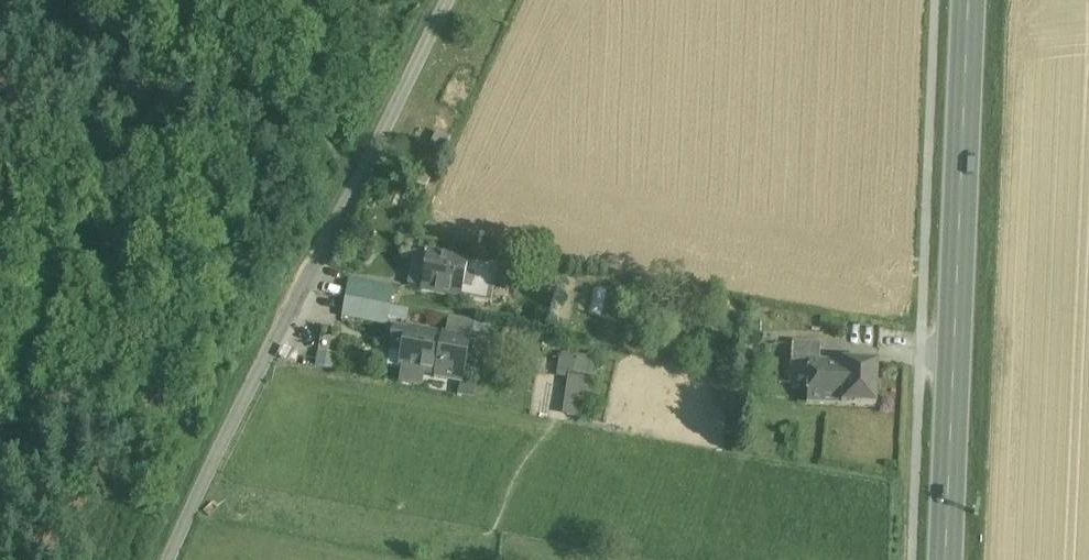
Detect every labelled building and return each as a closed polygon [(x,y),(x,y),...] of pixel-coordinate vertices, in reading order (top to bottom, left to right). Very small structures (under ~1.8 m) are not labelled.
[(498,268),(415,252),(408,286),(421,289),(421,290),(491,304),(498,268)] [(393,289),(349,281),(346,299),(389,307),(393,289)] [(389,307),(346,299),(343,314),(387,322),(389,307)] [(443,339),(394,330),(387,366),(403,369),(401,381),(420,384),(422,373),(436,375),(436,377),(462,382),(469,341),(443,336),(443,339)] [(820,346),(792,344),(791,363),(808,364),(808,361),(819,362),(820,346)] [(593,364),(559,359),(557,376),(570,379),(566,414),(584,417),(593,364)] [(819,362),(808,361),(808,364),(806,405),(876,408),(878,364),(819,362)]
